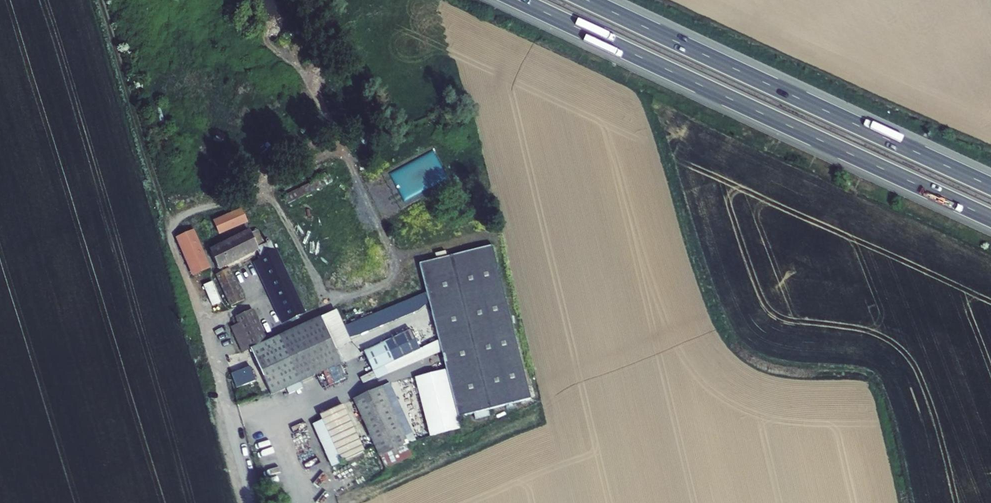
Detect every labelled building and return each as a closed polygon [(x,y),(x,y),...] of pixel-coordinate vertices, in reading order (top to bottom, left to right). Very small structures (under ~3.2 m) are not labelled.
[(320,174),(276,195),(280,202),(324,181),(320,174)] [(185,223),(170,231),(186,267),(202,260),(185,223)] [(202,249),(209,266),(248,248),(280,318),(294,311),(262,240),(255,244),(249,229),(242,232),(242,231),(202,249)] [(519,396),(481,243),(409,262),(447,414),(519,396)] [(220,266),(209,272),(223,304),(234,299),(220,266)] [(406,292),(359,313),(366,328),(412,307),(406,292)] [(254,373),(262,392),(330,358),(311,315),(257,339),(243,308),(227,315),(248,361),(224,370),(226,379),(249,371),(250,375),(254,373)] [(409,348),(401,328),(354,350),(363,369),(409,348)] [(330,358),(262,392),(331,361),(330,358)] [(379,381),(372,385),(397,442),(404,438),(379,381)] [(397,442),(372,385),(344,397),(374,466),(402,453),(397,442)] [(332,403),(310,412),(332,459),(353,449),(332,403)] [(306,450),(318,444),(304,414),(292,419),(306,450)]
